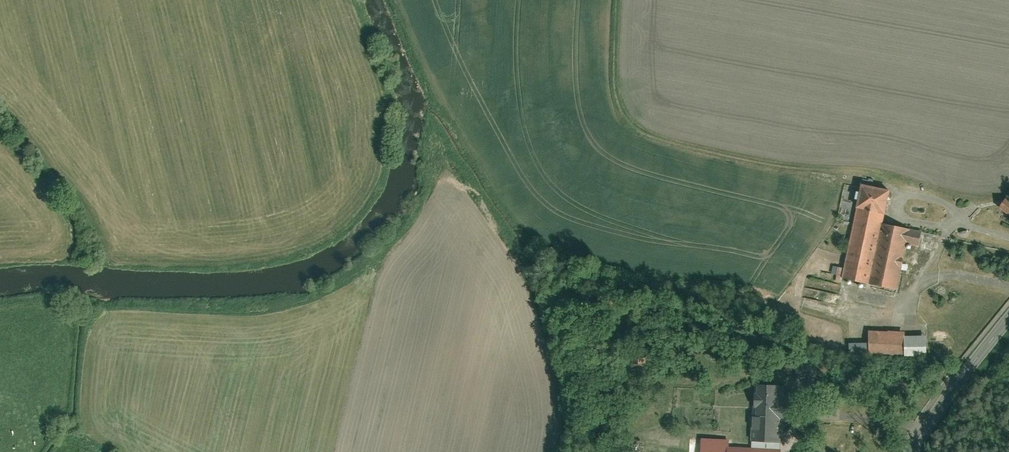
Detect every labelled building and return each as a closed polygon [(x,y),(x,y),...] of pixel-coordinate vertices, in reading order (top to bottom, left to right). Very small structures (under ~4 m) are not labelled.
[(888,195),(859,189),(840,281),(895,292),(905,245),(918,248),(922,232),(882,224),(888,195)] [(904,333),(867,333),(867,349),(850,348),(850,359),(903,359),(903,362),(924,362),(924,338),(904,338),(904,333)] [(782,386),(755,384),(754,397),(751,397),(751,411),(755,411),(754,422),(780,423),(780,421),(787,421),(789,398),(782,398),(782,386)] [(780,423),(754,422),(751,423),(750,441),(660,439),(660,451),(779,451),(780,423)]
